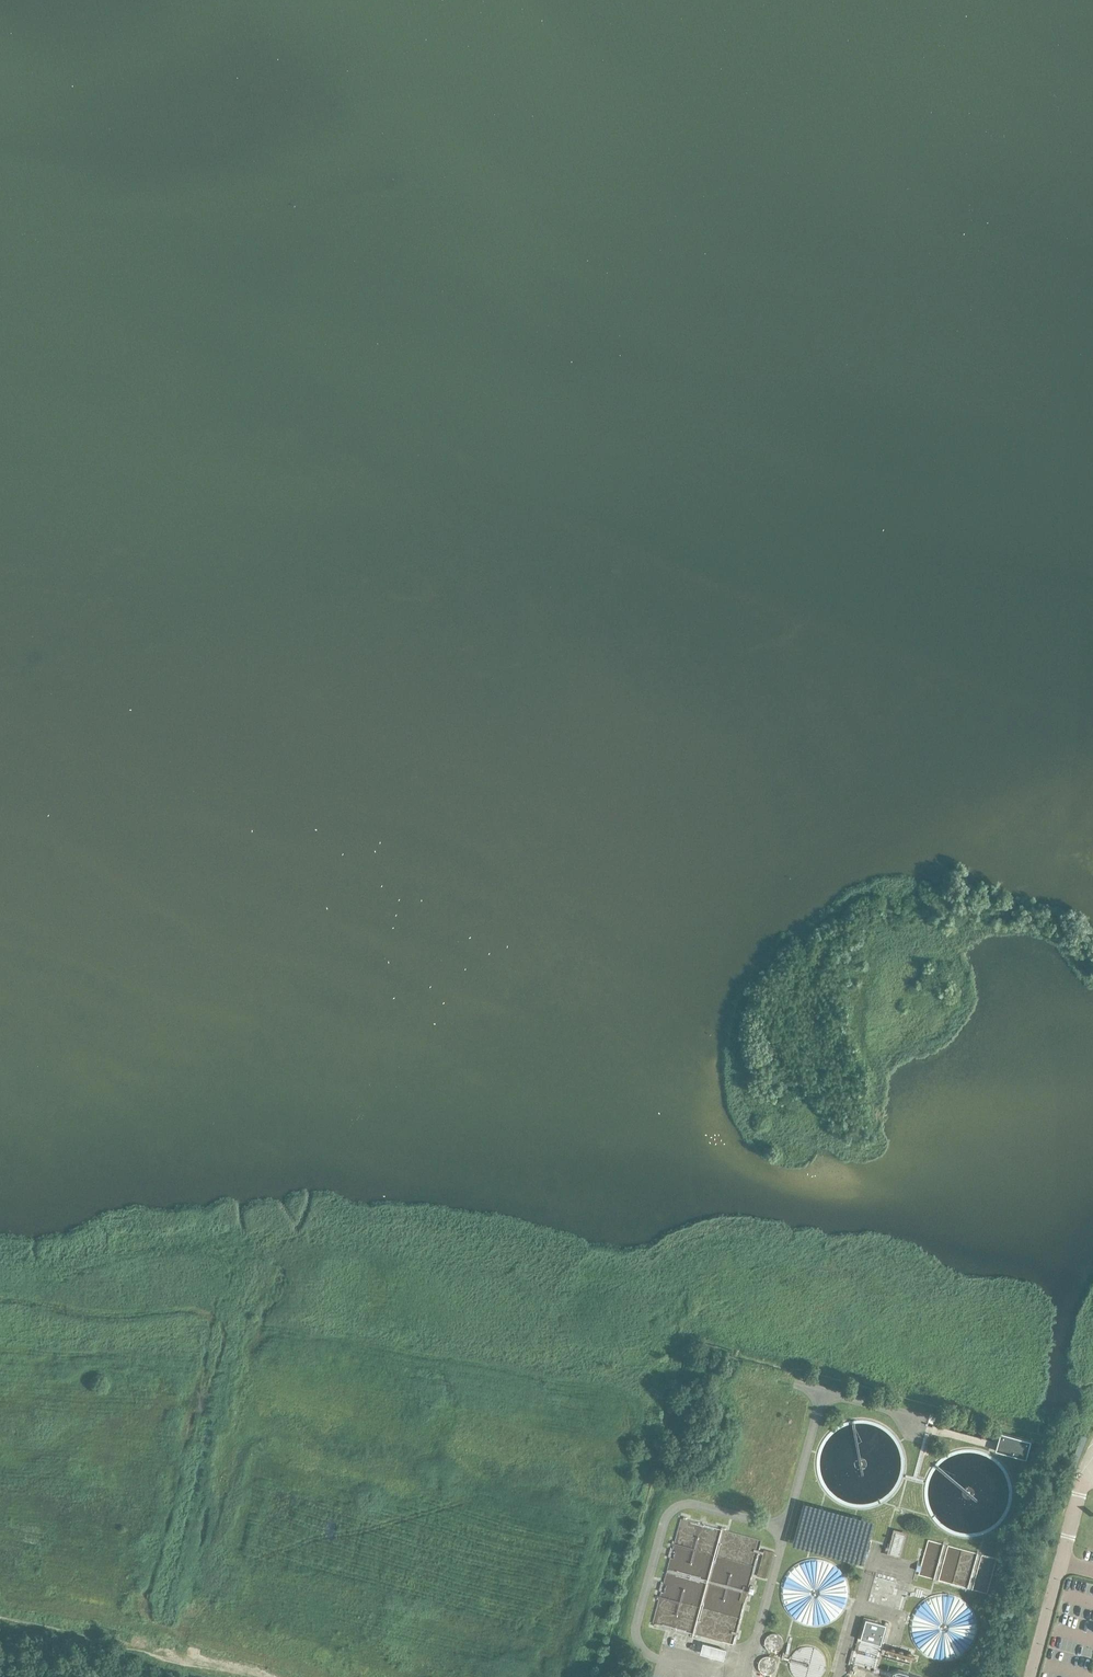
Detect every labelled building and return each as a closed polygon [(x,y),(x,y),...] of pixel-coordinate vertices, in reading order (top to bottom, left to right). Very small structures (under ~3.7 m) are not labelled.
[(1031,1440),(1000,1432),(995,1450),(1026,1458),(1031,1440)] [(895,1531),(888,1556),(902,1560),(909,1535),(895,1531)] [(801,1563),(795,1568),(790,1573),(786,1580),(784,1587),(783,1595),(784,1602),(787,1610),(791,1615),(797,1621),(804,1625),(811,1627),(819,1627),(827,1626),(834,1623),(840,1618),(845,1612),(849,1606),(851,1598),(851,1593),(850,1586),(847,1578),(843,1572),(838,1567),(831,1563),(824,1560),(816,1559),(809,1560),(801,1563)] [(979,1629),(979,1628),(978,1622),(976,1615),(973,1609),(969,1604),(964,1600),(958,1597),(952,1595),(945,1594),(938,1595),(932,1597),(925,1600),(921,1604),(917,1609),(914,1615),(911,1622),(911,1628),(911,1634),(913,1640),(915,1645),(920,1651),(924,1655),(930,1659),(936,1661),(940,1662),(944,1662),(951,1661),(958,1660),(963,1657),(969,1653),(971,1650),(973,1647),(976,1641),(978,1635),(979,1629)] [(866,1619),(860,1639),(881,1645),(886,1624),(866,1619)] [(784,1643),(783,1639),(781,1637),(780,1635),(778,1634),(775,1634),(772,1634),(770,1635),(767,1638),(766,1641),(766,1645),(768,1648),(771,1651),(774,1652),(778,1651),(781,1649),(782,1648),(783,1646),(784,1643)] [(793,1653),(790,1658),(789,1663),(789,1669),(791,1675),(792,1676),(823,1676),(824,1676),(826,1671),(827,1666),(826,1660),(824,1655),(820,1651),(815,1648),(809,1647),(803,1647),(798,1649),(793,1653)] [(702,1660),(726,1666),(729,1656),(705,1650),(702,1660)] [(777,1663),(776,1659),(774,1656),(771,1655),(768,1654),(765,1655),(763,1656),(762,1657),(760,1659),(760,1663),(760,1665),(762,1668),(763,1670),(765,1671),(768,1671),(771,1671),(774,1669),(776,1666),(777,1663)]
